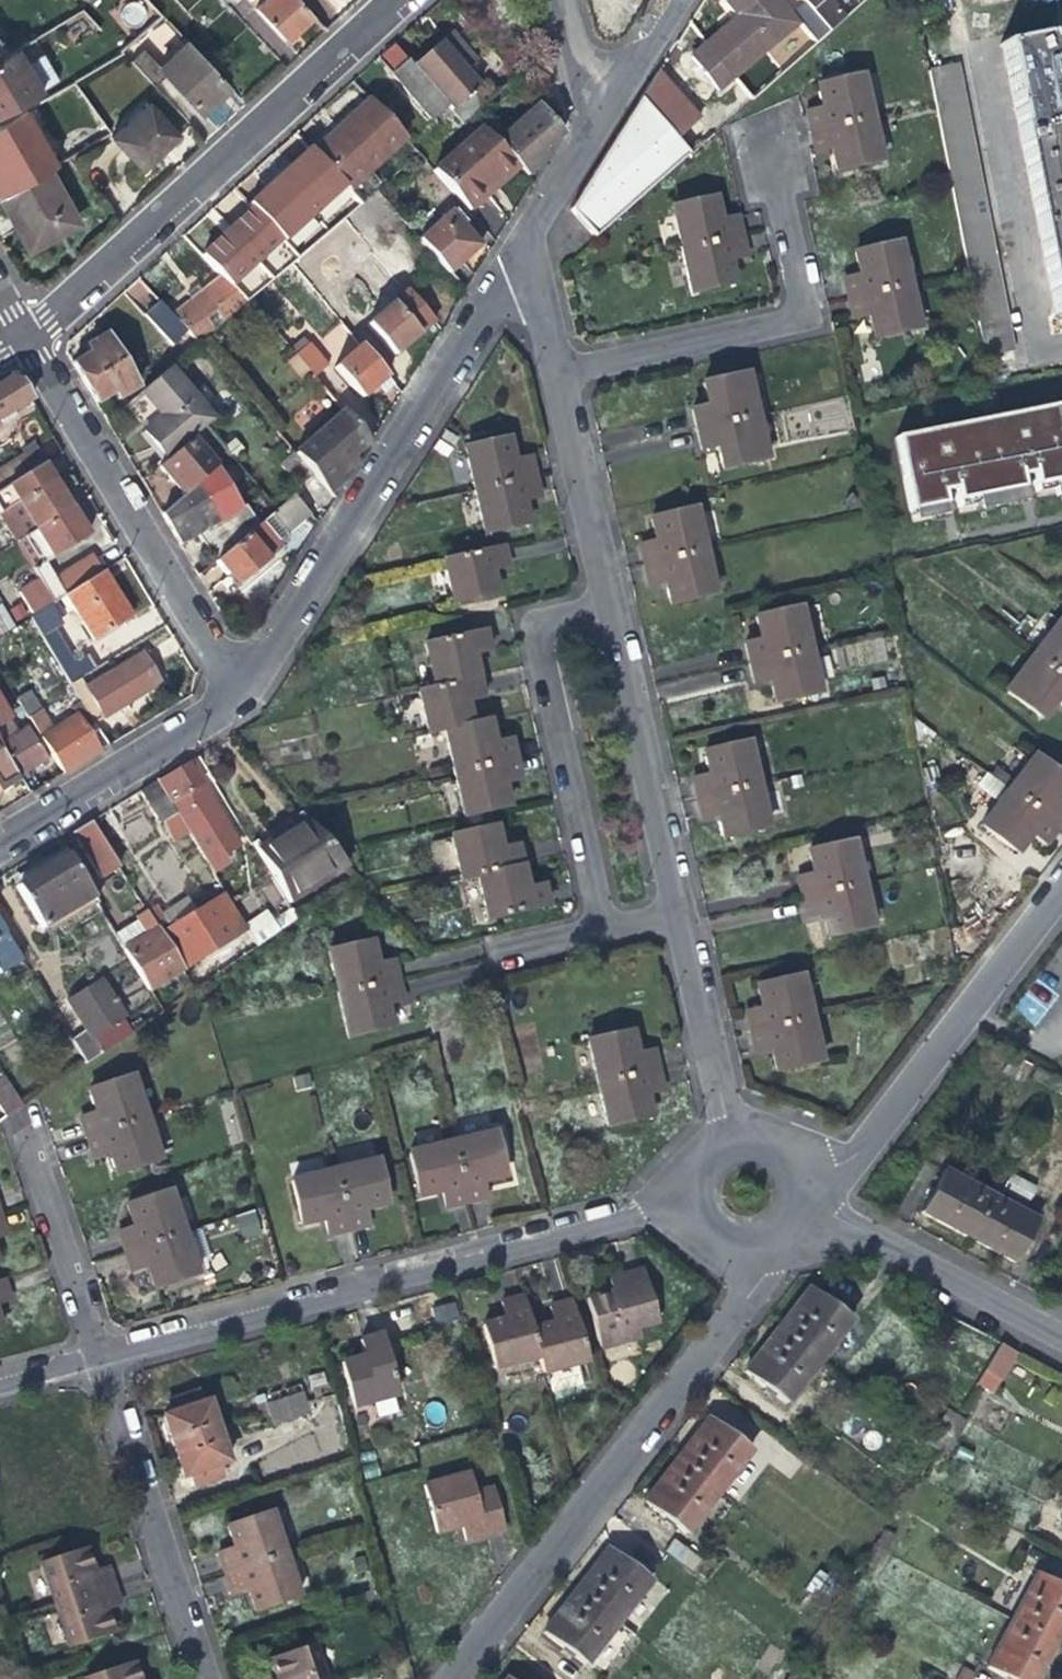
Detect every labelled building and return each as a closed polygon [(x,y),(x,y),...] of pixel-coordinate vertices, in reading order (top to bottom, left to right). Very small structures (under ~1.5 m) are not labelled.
[(252,8),(280,40),(295,26),(308,14),(295,0),(260,0),(252,8)] [(690,55),(697,63),(691,69),(701,83),(708,77),(718,90),(768,48),(782,64),(811,38),(779,0),(728,0),(726,1),(738,15),(706,42),(690,55)] [(830,32),(845,20),(828,0),(803,0),(830,32)] [(1061,128),(1061,92),(1061,89),(1061,88),(1061,72),(1058,73),(1051,34),(999,44),(1016,136),(1061,128)] [(447,109),(452,114),(481,89),(466,71),(476,62),(453,36),(445,37),(427,52),(410,68),(435,95),(447,109)] [(223,84),(182,38),(154,64),(195,108),(208,97),(223,84)] [(380,55),(393,69),(408,56),(395,42),(380,55)] [(25,65),(16,49),(3,57),(0,59),(0,80),(25,65)] [(431,123),(447,109),(435,95),(410,68),(409,66),(406,62),(390,76),(416,106),(431,123)] [(25,65),(0,80),(0,85),(13,107),(40,91),(25,65)] [(928,72),(983,358),(1011,353),(956,67),(928,72)] [(657,70),(640,97),(663,122),(678,138),(700,118),(657,70)] [(868,122),(859,78),(815,88),(817,99),(819,110),(802,114),(808,135),(868,122)] [(13,107),(0,85),(0,114),(13,107)] [(484,86),(481,89),(452,114),(460,124),(469,115),(492,95),(484,86)] [(663,122),(640,97),(623,123),(608,147),(644,189),(689,150),(678,138),(663,122)] [(550,144),(565,133),(537,103),(493,141),(516,164),(520,169),(526,175),(548,155),(543,149),(550,144)] [(363,169),(366,172),(400,141),(382,123),(363,105),(333,132),(311,153),(317,159),(343,187),(363,169)] [(47,171),(13,107),(0,114),(0,198),(47,171)] [(114,138),(111,141),(139,170),(140,169),(157,154),(176,137),(149,108),(114,138)] [(878,166),(868,122),(808,135),(812,155),(829,152),(831,160),(834,176),(878,166)] [(1016,136),(1035,229),(1061,224),(1061,128),(1016,136)] [(516,164),(493,141),(484,131),(435,174),(457,199),(469,213),(490,195),(486,190),(516,164)] [(594,233),(644,189),(608,147),(593,169),(570,206),(580,224),(589,237),(594,233)] [(350,194),(311,153),(272,187),(248,207),(286,249),(350,194)] [(486,190),(490,195),(497,189),(520,169),(516,164),(486,190)] [(369,175),(366,172),(363,169),(343,187),(350,194),(369,175)] [(0,198),(0,204),(27,250),(45,239),(74,221),(76,220),(47,171),(34,178),(31,180),(0,198)] [(739,243),(735,222),(719,225),(717,213),(714,202),(670,212),(679,255),(739,243)] [(286,249),(252,212),(224,236),(203,254),(220,273),(223,277),(244,301),(245,301),(246,302),(290,265),(296,259),(286,249)] [(420,241),(449,273),(465,258),(478,246),(450,214),(420,241)] [(1035,229),(1052,319),(1061,317),(1061,224),(1035,229)] [(371,251),(354,231),(337,246),(354,265),(371,251)] [(743,261),(739,243),(679,255),(683,274),(689,300),(733,290),(730,276),(728,268),(744,266),(743,261)] [(904,286),(895,243),(850,253),(853,268),(855,275),(839,278),(844,300),(904,286)] [(245,301),(244,301),(223,277),(220,273),(195,293),(169,316),(184,332),(195,344),(245,301)] [(914,329),(904,286),(844,300),(848,320),(864,318),(866,329),(869,339),(914,329)] [(432,320),(406,293),(365,325),(391,355),(403,345),(432,320)] [(169,316),(157,302),(142,316),(168,347),(184,332),(169,316)] [(946,321),(928,324),(931,338),(947,334),(946,321)] [(84,390),(93,404),(112,392),(117,399),(135,388),(105,334),(85,346),(89,353),(69,365),(84,390)] [(323,390),(311,376),(292,355),(282,343),(271,353),(294,380),(286,388),(273,372),(260,384),(261,392),(298,438),(325,413),(314,398),(323,390)] [(305,344),(292,355),(311,376),(323,366),(305,344)] [(385,378),(357,345),(332,368),(358,400),(369,391),(385,378)] [(153,380),(139,392),(155,411),(157,414),(140,429),(150,441),(166,459),(183,444),(203,427),(210,420),(166,369),(153,380)] [(754,420),(745,377),(702,386),(704,397),(706,408),(689,412),(694,433),(754,420)] [(28,400),(17,381),(4,379),(0,382),(0,425),(12,419),(8,412),(28,400)] [(894,441),(910,513),(911,520),(928,516),(930,525),(946,521),(943,506),(940,495),(945,494),(952,493),(955,504),(957,510),(974,506),(976,515),(992,511),(990,503),(1006,499),(1008,508),(1024,504),(1021,489),(1018,478),(1024,477),(1030,475),(1033,487),(1034,487),(1035,493),(1052,490),(1053,498),(1061,496),(1061,405),(894,441)] [(368,440),(343,412),(294,456),(303,467),(311,476),(317,482),(327,494),(342,480),(338,475),(346,468),(355,460),(351,456),(368,440)] [(756,426),(754,420),(694,433),(696,441),(699,455),(716,451),(717,459),(720,473),(764,463),(756,426)] [(226,454),(203,427),(183,444),(207,470),(226,454)] [(504,437),(460,447),(469,489),(470,491),(473,504),(479,533),(523,524),(521,516),(519,504),(535,500),(532,484),(531,478),(531,477),(526,455),(508,457),(505,445),(504,437)] [(180,493),(207,470),(183,444),(166,459),(157,467),(167,478),(180,493)] [(39,464),(30,449),(0,467),(0,488),(39,464)] [(294,456),(292,454),(280,467),(293,481),(298,488),(305,482),(311,476),(303,467),(294,456)] [(39,464),(0,488),(0,518),(14,542),(66,510),(51,485),(39,464)] [(212,469),(159,514),(168,529),(178,546),(195,535),(213,563),(244,536),(259,523),(270,514),(273,511),(261,498),(238,511),(212,469)] [(274,510),(273,511),(270,514),(285,531),(307,512),(292,494),(274,510)] [(75,525),(66,510),(14,542),(51,602),(62,595),(99,572),(89,557),(52,578),(43,563),(83,540),(75,525)] [(706,552),(697,514),(652,523),(654,534),(657,544),(642,547),(646,566),(646,569),(707,555),(706,552)] [(265,561),(244,536),(213,563),(226,578),(232,584),(235,588),(265,561)] [(506,545),(444,558),(454,603),(499,593),(497,583),(494,570),(510,566),(506,545)] [(716,598),(707,555),(646,569),(651,591),(667,588),(669,598),(671,609),(716,598)] [(114,596),(99,572),(62,595),(90,641),(128,618),(114,596)] [(225,591),(232,584),(226,578),(219,584),(225,591)] [(48,604),(28,617),(35,629),(70,686),(80,680),(94,671),(86,658),(75,665),(56,631),(63,627),(48,604)] [(12,627),(0,608),(0,635),(12,627)] [(807,647),(798,608),(753,619),(756,632),(758,639),(742,643),(745,658),(746,665),(808,651),(807,647)] [(35,629),(28,617),(14,626),(12,627),(0,635),(0,652),(35,629)] [(1058,621),(1043,641),(1030,658),(1061,682),(1061,625),(1058,621)] [(484,635),(482,627),(422,640),(426,658),(432,684),(476,672),(472,651),(487,648),(485,640),(484,635)] [(818,694),(808,651),(746,665),(751,685),(768,682),(771,693),(774,705),(818,694)] [(86,688),(80,680),(70,686),(78,700),(93,724),(118,708),(126,703),(159,682),(150,668),(154,666),(145,653),(86,688)] [(1030,658),(1004,692),(1039,719),(1045,711),(1052,701),(1061,709),(1061,682),(1030,658)] [(477,675),(476,672),(432,684),(415,688),(425,730),(425,731),(442,728),(470,722),(464,699),(477,696),(481,695),(477,675)] [(89,760),(108,748),(96,729),(89,733),(78,716),(75,718),(54,731),(39,705),(38,707),(27,689),(14,696),(62,775),(89,760)] [(68,706),(75,718),(78,716),(89,733),(96,729),(93,724),(78,700),(68,706)] [(130,710),(126,703),(118,708),(122,715),(130,710)] [(0,726),(0,746),(2,749),(17,773),(20,778),(41,765),(50,760),(29,727),(20,732),(12,718),(0,726)] [(491,739),(487,718),(470,722),(442,728),(452,771),(511,757),(507,736),(496,738),(491,739)] [(420,739),(423,750),(439,746),(437,735),(420,739)] [(755,770),(748,743),(704,752),(706,762),(709,773),(693,777),(695,785),(699,802),(758,787),(755,770)] [(0,746),(0,781),(1,783),(6,780),(17,773),(2,749),(0,746)] [(1034,755),(1018,776),(1006,791),(1056,829),(1061,821),(1061,800),(1059,798),(1061,794),(1061,777),(1034,755)] [(517,781),(511,757),(452,771),(454,783),(461,814),(505,803),(501,784),(509,782),(517,781)] [(164,805),(172,816),(183,834),(188,843),(210,878),(226,868),(216,853),(232,844),(227,836),(183,765),(161,779),(152,785),(164,805)] [(996,798),(1005,785),(988,772),(978,785),(996,798)] [(155,826),(160,824),(172,816),(164,805),(152,785),(135,795),(155,826)] [(767,824),(758,787),(699,802),(703,820),(719,817),(721,826),(723,834),(724,839),(746,834),(763,830),(768,829),(767,824)] [(1056,829),(1006,791),(1003,794),(984,820),(979,825),(1016,853),(1022,845),(1030,835),(1043,845),(1056,829)] [(246,842),(246,843),(284,905),(344,868),(327,849),(302,821),(295,812),(288,817),(251,839),(246,842)] [(183,834),(172,816),(160,824),(167,844),(183,834)] [(113,867),(87,824),(72,833),(98,876),(113,867)] [(516,846),(514,842),(497,845),(495,837),(491,824),(446,834),(454,865),(457,877),(475,873),(519,860),(516,846)] [(862,884),(852,841),(807,851),(810,862),(812,873),(796,877),(797,882),(800,898),(801,899),(862,884)] [(41,873),(35,864),(30,868),(25,871),(30,880),(9,892),(37,936),(89,903),(62,860),(41,873)] [(523,877),(519,860),(475,873),(486,917),(545,902),(541,881),(525,885),(523,877)] [(872,927),(862,884),(801,899),(805,919),(822,916),(824,923),(827,937),(872,927)] [(220,894),(191,912),(165,928),(157,916),(152,907),(142,913),(179,972),(244,932),(220,894)] [(173,906),(157,916),(165,928),(191,912),(184,899),(173,906)] [(245,920),(256,943),(281,933),(270,909),(245,920)] [(146,992),(179,972),(142,913),(122,926),(112,932),(123,950),(119,952),(144,993),(146,992)] [(0,932),(0,975),(19,964),(0,932)] [(335,990),(395,976),(391,956),(373,959),(371,951),(368,938),(323,947),(333,991),(335,990)] [(810,1015),(801,972),(756,981),(761,1004),(745,1007),(749,1028),(750,1031),(810,1017),(810,1015)] [(400,998),(396,977),(395,976),(335,990),(333,991),(342,1033),(387,1025),(384,1013),(382,1002),(400,998)] [(71,1049),(80,1065),(99,1053),(97,1049),(125,1032),(95,985),(67,1002),(89,1037),(71,1049)] [(1028,991),(1015,1007),(1034,1023),(1047,1008),(1028,991)] [(819,1059),(810,1017),(750,1031),(754,1049),(770,1046),(775,1068),(819,1059)] [(631,1027),(589,1036),(598,1078),(657,1063),(653,1044),(635,1048),(633,1038),(631,1027)] [(1012,1056),(1005,1071),(1023,1080),(1030,1066),(1012,1056)] [(657,1065),(657,1063),(598,1078),(608,1122),(650,1112),(648,1101),(645,1091),(662,1087),(657,1065)] [(1032,1078),(1048,1087),(1053,1078),(1037,1069),(1032,1078)] [(86,1135),(145,1118),(145,1117),(131,1073),(87,1087),(91,1098),(94,1109),(79,1114),(86,1135)] [(0,1082),(0,1113),(3,1118),(19,1107),(6,1078),(0,1082)] [(1053,1078),(1048,1087),(1061,1094),(1061,1082),(1053,1078)] [(157,1157),(145,1118),(86,1135),(93,1157),(108,1152),(111,1158),(115,1171),(157,1157)] [(501,1172),(489,1130),(484,1132),(447,1141),(463,1201),(483,1195),(479,1178),(495,1174),(501,1172)] [(463,1201),(447,1141),(405,1152),(416,1195),(437,1189),(442,1206),(463,1201)] [(383,1201),(371,1160),(361,1162),(329,1171),(345,1230),(365,1224),(361,1208),(371,1205),(383,1201)] [(345,1230),(329,1171),(287,1183),(297,1225),(321,1219),(325,1235),(345,1230)] [(948,1228),(967,1238),(989,1196),(941,1171),(932,1188),(930,1187),(923,1199),(926,1200),(919,1213),(948,1228)] [(116,1230),(122,1249),(182,1231),(168,1189),(125,1202),(128,1212),(132,1225),(116,1230)] [(1036,1221),(989,1196),(967,1238),(993,1252),(1014,1263),(1021,1250),(1022,1251),(1028,1241),(1026,1240),(1036,1221)] [(243,1238),(262,1232),(254,1211),(236,1218),(243,1238)] [(195,1271),(182,1231),(122,1249),(128,1269),(145,1264),(148,1274),(152,1286),(195,1271)] [(630,1276),(619,1279),(623,1293),(610,1297),(598,1300),(587,1303),(599,1353),(636,1345),(633,1334),(655,1329),(648,1301),(641,1273),(630,1276)] [(606,1283),(610,1297),(623,1293),(619,1279),(606,1283)] [(792,1312),(776,1332),(817,1364),(849,1323),(809,1291),(792,1312)] [(493,1371),(537,1360),(541,1375),(584,1364),(568,1304),(546,1310),(551,1325),(529,1331),(520,1298),(497,1303),(502,1321),(493,1324),(481,1327),(493,1371)] [(432,1306),(435,1322),(458,1318),(455,1302),(432,1306)] [(783,1408),(817,1364),(776,1332),(756,1358),(742,1377),(783,1408)] [(355,1359),(340,1363),(348,1392),(352,1407),(392,1397),(395,1396),(379,1337),(367,1340),(358,1342),(362,1358),(355,1359)] [(1015,1354),(998,1345),(976,1386),(975,1387),(991,1397),(1015,1354)] [(164,1431),(170,1451),(216,1436),(206,1404),(199,1406),(196,1395),(167,1405),(170,1416),(160,1419),(164,1431)] [(260,1421),(268,1419),(304,1407),(301,1395),(256,1410),(260,1421)] [(308,1418),(304,1407),(268,1419),(272,1430),(308,1418)] [(946,1413),(935,1429),(944,1435),(954,1419),(946,1413)] [(964,1426),(954,1419),(944,1435),(933,1451),(944,1458),(964,1426)] [(779,1429),(785,1433),(792,1425),(786,1421),(779,1429)] [(692,1441),(676,1461),(717,1493),(748,1452),(707,1422),(692,1441)] [(924,1446),(933,1451),(944,1435),(935,1429),(924,1446)] [(225,1465),(216,1436),(170,1451),(175,1465),(179,1480),(188,1477),(192,1489),(221,1480),(217,1468),(225,1465)] [(683,1537),(717,1493),(676,1461),(658,1484),(642,1505),(683,1537)] [(464,1475),(444,1481),(420,1488),(434,1534),(440,1532),(458,1527),(463,1544),(478,1539),(500,1533),(497,1523),(488,1492),(469,1496),(464,1475)] [(271,1516),(228,1530),(232,1542),(236,1553),(220,1558),(226,1578),(232,1598),(233,1599),(249,1594),(253,1605),(256,1615),(299,1601),(291,1578),(285,1559),(271,1516)] [(1021,1554),(1027,1542),(1003,1528),(996,1541),(1021,1554)] [(883,1532),(873,1548),(882,1553),(891,1537),(883,1532)] [(662,1557),(685,1574),(697,1560),(673,1543),(662,1557)] [(116,1604),(111,1587),(104,1565),(90,1570),(86,1557),(82,1547),(37,1561),(51,1605),(65,1648),(110,1633),(106,1619),(102,1608),(116,1604)] [(873,1548),(863,1563),(868,1566),(871,1568),(882,1553),(873,1548)] [(589,1575),(575,1593),(615,1625),(647,1583),(607,1552),(589,1575)] [(863,1573),(868,1566),(863,1563),(858,1570),(863,1573)] [(841,1567),(832,1582),(840,1588),(850,1573),(841,1567)] [(1011,1620),(1053,1642),(1061,1623),(1061,1586),(1036,1572),(1011,1620)] [(830,1604),(840,1588),(832,1582),(822,1598),(830,1604)] [(582,1669),(615,1625),(575,1593),(557,1616),(541,1637),(582,1669)] [(1011,1620),(986,1667),(1009,1678),(1033,1678),(1041,1664),(1053,1642),(1011,1620)] [(313,1645),(268,1660),(271,1671),(274,1678),(324,1678),(313,1645)] [(82,1678),(136,1678),(134,1672),(131,1662),(82,1678)] [(786,1678),(799,1678),(802,1674),(793,1668),(786,1678)]
